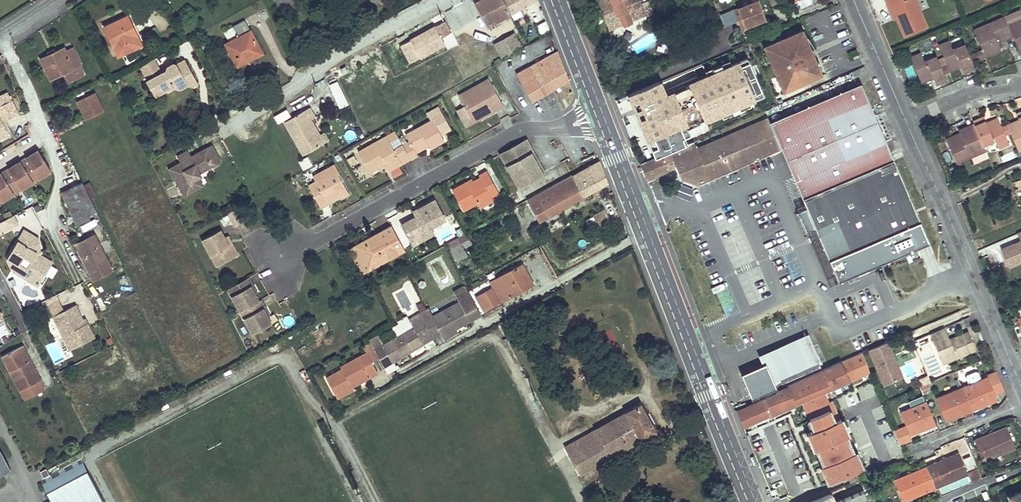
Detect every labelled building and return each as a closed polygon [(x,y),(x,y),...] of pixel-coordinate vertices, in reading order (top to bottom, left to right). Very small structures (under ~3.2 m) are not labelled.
[(292,0),(274,0),(279,10),(294,2),(292,0)] [(467,3),(465,0),(461,0),(439,12),(442,17),(467,3)] [(503,0),(475,0),(488,26),(510,14),(503,0)] [(510,14),(536,0),(503,0),(510,14)] [(638,0),(600,0),(611,28),(644,15),(638,0)] [(765,18),(758,0),(735,9),(742,27),(765,18)] [(915,0),(887,0),(889,6),(892,4),(897,17),(906,36),(927,27),(915,0)] [(897,17),(892,4),(889,6),(894,18),(897,17)] [(142,45),(129,16),(105,27),(118,56),(142,45)] [(1009,25),(1005,17),(974,30),(983,50),(976,53),(978,59),(986,56),(1002,50),(998,42),(997,39),(1012,32),(1009,25)] [(767,23),(765,18),(742,27),(744,31),(767,23)] [(261,49),(245,20),(233,27),(239,37),(226,43),(238,66),(246,62),(243,58),(261,49)] [(1009,25),(1012,32),(1013,36),(1018,46),(1020,44),(1020,20),(1009,25)] [(444,22),(436,27),(441,37),(450,32),(444,22)] [(436,27),(402,45),(411,62),(445,43),(441,37),(436,27)] [(784,90),(822,74),(819,68),(816,69),(814,64),(817,62),(814,56),(811,57),(809,51),(812,50),(809,43),(806,45),(803,39),(806,37),(803,30),(765,46),(768,54),(771,53),(773,58),(771,59),(774,67),(776,65),(778,71),(776,72),(779,78),(781,77),(784,83),(781,84),(784,90)] [(1013,36),(1012,32),(997,39),(998,42),(1013,36)] [(521,48),(515,34),(504,40),(506,45),(511,53),(521,48)] [(816,69),(819,68),(821,67),(818,54),(814,46),(808,37),(806,37),(803,39),(806,45),(809,43),(812,50),(809,51),(811,57),(814,56),(817,62),(814,64),(816,69)] [(970,55),(965,44),(953,49),(950,41),(939,45),(947,64),(949,68),(961,63),(962,66),(964,72),(975,68),(973,62),(970,55)] [(511,53),(506,45),(498,50),(502,59),(511,53)] [(932,46),(921,50),(924,58),(935,53),(932,46)] [(82,64),(73,48),(66,51),(64,48),(41,59),(51,79),(63,73),(68,82),(84,74),(80,66),(82,64)] [(263,53),(261,49),(243,58),(246,62),(263,53)] [(569,80),(558,51),(516,74),(531,101),(569,80)] [(730,52),(714,59),(717,66),(718,67),(733,61),(730,52)] [(942,66),(937,56),(925,61),(922,52),(911,57),(921,81),(933,75),(934,78),(936,84),(947,79),(945,73),(942,66)] [(978,59),(976,53),(970,55),(973,62),(978,59)] [(155,59),(141,66),(148,79),(149,78),(152,85),(166,90),(173,86),(179,88),(186,84),(193,87),(198,84),(185,59),(177,64),(173,63),(168,65),(167,69),(161,72),(160,70),(155,59)] [(717,66),(714,59),(706,62),(709,70),(717,66)] [(709,70),(706,62),(694,68),(697,75),(709,70)] [(962,66),(961,63),(949,68),(950,71),(962,66)] [(949,68),(947,64),(942,66),(945,73),(950,71),(949,68)] [(348,72),(345,66),(340,69),(343,75),(348,72)] [(697,75),(694,68),(678,75),(682,83),(698,76),(697,75)] [(934,78),(933,75),(921,81),(922,83),(934,78)] [(339,107),(348,103),(337,77),(327,82),(339,107)] [(148,79),(146,80),(154,97),(166,90),(152,85),(149,78),(148,79)] [(503,105),(488,79),(458,95),(463,105),(471,118),(482,112),(484,115),(503,105)] [(840,282),(930,242),(898,169),(901,168),(900,164),(897,165),(872,109),(863,89),(860,82),(770,122),(764,111),(670,152),(676,167),(679,175),(698,182),(780,146),(807,209),(816,229),(840,282)] [(704,111),(694,90),(673,99),(676,103),(655,112),(663,132),(683,124),(682,121),(704,111)] [(18,113),(8,92),(0,96),(0,111),(4,120),(18,113)] [(104,111),(95,93),(77,101),(85,120),(104,111)] [(471,118),(463,105),(459,108),(468,124),(472,122),(471,118)] [(309,107),(285,121),(304,154),(328,140),(324,133),(321,134),(317,136),(308,120),(312,118),(315,116),(309,107)] [(287,108),(273,116),(277,123),(291,115),(287,108)] [(431,117),(433,120),(405,135),(409,143),(404,146),(411,159),(418,156),(416,152),(414,149),(427,142),(429,145),(430,148),(444,140),(441,134),(437,128),(447,122),(439,108),(436,109),(438,113),(431,117)] [(705,114),(704,111),(682,121),(683,124),(705,114)] [(1016,113),(1018,120),(1020,122),(1008,127),(1011,133),(1018,150),(1020,149),(1020,111),(1016,113)] [(472,122),(484,115),(482,112),(471,118),(472,122)] [(1002,126),(999,120),(987,125),(986,122),(984,116),(973,121),(974,124),(977,129),(984,145),(995,140),(999,147),(1010,142),(1006,135),(1002,126)] [(321,134),(312,118),(308,120),(317,136),(321,134)] [(451,129),(447,122),(437,128),(441,134),(451,129)] [(977,129),(974,124),(968,126),(971,132),(977,129)] [(1008,127),(1007,124),(1002,126),(1006,135),(1011,133),(1008,127)] [(984,145),(977,129),(971,132),(968,126),(959,130),(960,133),(962,137),(947,143),(956,163),(986,151),(984,145)] [(399,137),(396,131),(387,136),(388,140),(379,145),(377,142),(359,151),(370,172),(381,166),(378,160),(384,156),(387,163),(391,170),(411,159),(404,146),(402,143),(393,148),(390,143),(399,137)] [(962,137),(960,133),(946,139),(947,143),(962,137)] [(388,140),(387,136),(377,142),(379,145),(388,140)] [(519,186),(543,172),(525,141),(501,153),(519,186)] [(646,141),(634,144),(639,160),(651,156),(646,141)] [(429,145),(427,142),(414,149),(416,152),(429,145)] [(181,163),(170,169),(184,195),(202,185),(198,178),(196,174),(199,172),(220,161),(212,146),(192,157),(181,163)] [(51,171),(38,150),(26,158),(38,179),(51,171)] [(181,163),(192,157),(189,151),(177,157),(181,163)] [(676,167),(670,152),(640,164),(646,179),(676,167)] [(307,156),(298,161),(303,170),(312,165),(307,156)] [(387,163),(384,156),(378,160),(381,166),(387,163)] [(26,158),(21,161),(34,182),(38,179),(26,158)] [(21,161),(8,169),(9,170),(2,174),(1,173),(0,174),(0,199),(2,202),(14,194),(11,189),(18,185),(21,189),(34,182),(21,161)] [(609,182),(600,161),(573,176),(583,196),(609,182)] [(340,174),(335,164),(313,176),(316,181),(309,185),(320,205),(328,201),(327,199),(338,193),(340,197),(348,192),(339,175),(340,174)] [(499,191),(487,170),(479,175),(480,177),(474,181),(468,183),(467,181),(455,188),(466,208),(478,202),(480,206),(493,199),(491,195),(499,191)] [(573,176),(572,174),(527,199),(539,220),(583,196),(573,176)] [(84,185),(82,182),(61,192),(78,225),(91,218),(89,215),(96,210),(90,198),(84,185)] [(96,196),(89,182),(84,185),(90,198),(96,196)] [(18,185),(11,189),(14,194),(21,189),(18,185)] [(445,220),(433,200),(417,209),(420,213),(416,216),(401,223),(414,246),(434,235),(430,228),(445,220)] [(243,221),(236,209),(228,213),(235,226),(243,221)] [(603,209),(592,215),(601,232),(612,227),(603,209)] [(807,209),(798,213),(807,233),(816,229),(807,209)] [(12,210),(3,215),(6,220),(14,216),(12,210)] [(0,223),(0,232),(3,230),(5,232),(19,225),(14,216),(6,220),(0,223)] [(404,250),(391,226),(371,237),(373,240),(366,244),(364,240),(355,245),(369,270),(404,250)] [(224,237),(220,230),(202,240),(211,256),(214,254),(217,260),(224,262),(238,255),(232,243),(229,245),(224,237)] [(31,235),(25,231),(18,242),(25,245),(31,235)] [(1017,233),(1020,240),(1018,241),(1019,243),(1014,245),(1013,243),(1001,248),(1008,266),(1020,261),(1020,231),(1017,233)] [(472,244),(467,232),(447,243),(453,254),(472,244)] [(113,270),(95,234),(85,240),(86,244),(77,249),(93,280),(113,270)] [(38,239),(31,235),(25,245),(18,242),(8,260),(13,271),(38,286),(52,265),(51,261),(38,254),(41,248),(38,239)] [(86,244),(85,240),(75,244),(77,249),(86,244)] [(582,245),(585,254),(598,249),(595,240),(582,245)] [(369,270),(355,245),(349,249),(363,273),(369,270)] [(211,256),(216,267),(224,262),(217,260),(214,254),(211,256)] [(533,284),(523,265),(492,282),(495,287),(478,297),(484,309),(502,299),(503,301),(533,284)] [(249,277),(229,288),(241,312),(260,303),(255,295),(253,289),(255,287),(249,277)] [(457,327),(481,313),(466,284),(454,291),(460,300),(434,315),(443,332),(444,334),(457,327)] [(65,312),(59,300),(48,306),(54,317),(65,312)] [(268,312),(263,301),(260,303),(241,312),(253,333),(271,324),(268,319),(265,313),(268,312)] [(82,321),(74,307),(65,312),(54,317),(71,351),(95,338),(88,324),(84,326),(82,321)] [(429,307),(420,311),(425,320),(434,315),(429,307)] [(414,343),(432,333),(425,320),(420,311),(404,320),(409,329),(385,343),(394,359),(416,347),(414,343)] [(434,315),(425,320),(432,333),(434,336),(443,332),(434,315)] [(459,331),(457,327),(444,334),(446,338),(459,331)] [(976,349),(969,331),(950,340),(944,327),(929,333),(943,364),(976,349)] [(416,347),(434,336),(432,333),(414,343),(416,347)] [(789,345),(772,352),(768,365),(760,368),(760,366),(757,367),(758,370),(743,376),(749,390),(748,390),(752,398),(788,383),(786,379),(809,369),(820,365),(807,335),(788,343),(789,345)] [(867,348),(883,385),(904,377),(888,339),(867,348)] [(363,345),(367,352),(341,366),(342,369),(326,377),(337,398),(354,390),(352,387),(349,382),(367,372),(370,377),(378,373),(371,361),(381,356),(376,348),(372,340),(363,345)] [(385,343),(376,348),(381,356),(386,364),(394,359),(385,343)] [(789,345),(788,343),(763,354),(768,365),(772,352),(789,345)] [(24,345),(2,356),(25,401),(47,390),(24,345)] [(869,368),(863,352),(853,356),(859,372),(869,368)] [(841,361),(787,385),(787,386),(776,391),(777,392),(765,396),(766,399),(738,411),(743,426),(798,403),(802,401),(805,409),(806,410),(808,409),(804,400),(824,392),(828,390),(849,381),(841,361)] [(758,370),(757,367),(742,374),(743,376),(758,370)] [(370,377),(367,372),(349,382),(352,387),(370,377)] [(997,372),(988,376),(995,393),(1004,389),(997,372)] [(962,387),(972,412),(998,401),(995,393),(988,376),(962,387)] [(962,387),(936,398),(946,423),(972,412),(962,387)] [(841,419),(828,390),(824,392),(828,402),(830,401),(838,420),(841,419)] [(828,402),(824,392),(804,400),(808,409),(806,410),(815,430),(811,431),(808,432),(816,450),(820,448),(834,481),(861,469),(847,437),(849,435),(842,418),(841,419),(838,420),(830,401),(828,402)] [(899,412),(906,427),(910,437),(936,425),(926,401),(899,412)] [(655,432),(639,405),(590,432),(593,437),(568,452),(580,474),(655,432)] [(806,410),(805,409),(802,411),(811,431),(815,430),(806,410)] [(1009,424),(976,438),(986,461),(1019,447),(1009,424)] [(906,427),(895,432),(900,444),(911,440),(910,437),(906,427)] [(593,437),(590,432),(565,447),(568,452),(593,437)] [(11,470),(0,449),(0,476),(11,470)] [(926,467),(935,488),(968,474),(959,452),(926,467)] [(48,501),(104,501),(82,460),(42,481),(52,500),(48,501)] [(894,481),(903,501),(904,501),(935,488),(926,467),(894,481)] [(975,467),(967,471),(971,481),(980,477),(975,467)] [(50,475),(47,469),(41,472),(44,478),(50,475)] [(1009,496),(1020,491),(1020,488),(1006,495),(1009,501),(1012,501),(1009,496)] [(1009,496),(1012,501),(1020,501),(1020,491),(1009,496)]
